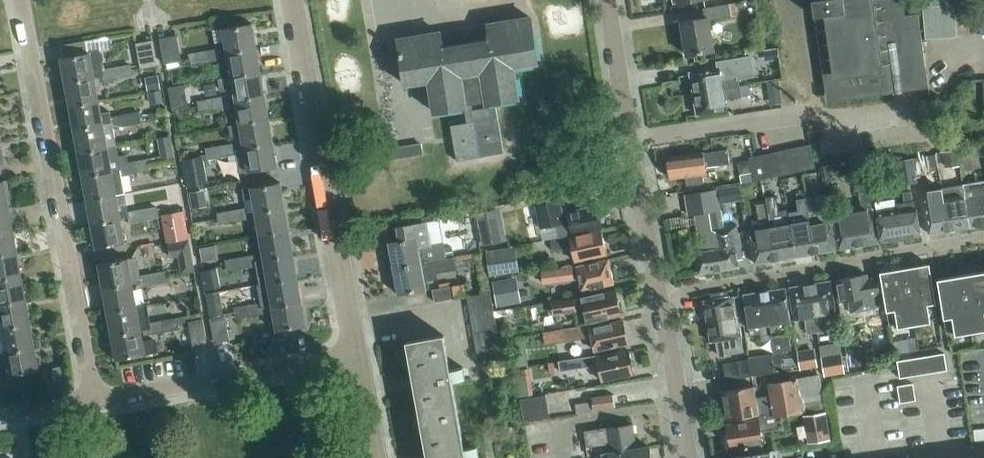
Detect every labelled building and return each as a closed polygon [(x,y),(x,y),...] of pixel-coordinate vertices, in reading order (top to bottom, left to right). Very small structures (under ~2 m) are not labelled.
[(812,0),(814,16),(822,15),(830,72),(837,71),(840,93),(892,85),(890,73),(902,72),(903,73),(904,74),(905,75),(907,76),(908,76),(927,73),(918,14),(904,16),(902,0),(812,0)] [(983,4),(983,0),(933,0),(934,9),(929,10),(932,42),(955,41),(952,7),(983,4)] [(735,2),(729,3),(731,16),(738,15),(735,2)] [(708,20),(731,16),(729,3),(703,7),(705,17),(681,21),(687,54),(714,50),(708,20)] [(532,30),(530,16),(488,23),(489,37),(443,44),(439,31),(398,38),(405,84),(429,80),(434,111),(465,106),(466,106),(466,102),(471,101),(485,99),(486,103),(495,101),(519,97),(514,66),(538,62),(532,30)] [(256,47),(252,23),(223,28),(227,52),(256,47)] [(182,60),(177,34),(160,37),(165,63),(182,60)] [(157,65),(153,39),(136,42),(140,68),(157,65)] [(261,71),(256,47),(227,52),(231,76),(261,71)] [(780,57),(778,47),(765,49),(767,60),(780,57)] [(217,48),(203,51),(205,61),(219,58),(217,48)] [(102,69),(101,64),(104,60),(103,54),(100,50),(61,57),(65,82),(94,76),(103,75),(104,80),(118,77),(116,67),(102,69)] [(205,61),(203,51),(189,53),(191,63),(205,61)] [(718,67),(690,72),(693,93),(739,85),(738,78),(754,75),(750,55),(717,61),(718,67)] [(130,64),(116,67),(118,77),(132,74),(130,64)] [(265,94),(261,71),(231,76),(219,77),(221,90),(233,88),(235,99),(265,94)] [(149,90),(161,88),(158,74),(147,77),(149,90)] [(99,100),(94,76),(65,82),(70,105),(99,100)] [(781,102),(778,79),(765,81),(768,104),(781,102)] [(750,91),(749,84),(739,85),(740,93),(750,91)] [(740,93),(739,85),(693,93),(697,114),(726,109),(724,99),(741,96),(740,93)] [(163,97),(161,89),(147,91),(149,99),(163,97)] [(269,118),(265,94),(235,99),(240,123),(269,118)] [(226,96),(212,98),(214,108),(228,106),(226,96)] [(187,97),(171,100),(173,112),(189,109),(187,97)] [(214,108),(212,98),(198,101),(199,111),(214,108)] [(485,99),(471,101),(480,155),(503,152),(495,101),(486,103),(485,99)] [(111,110),(101,112),(99,100),(70,105),(74,129),(112,122),(112,127),(114,126),(126,124),(125,114),(112,116),(111,110)] [(480,155),(471,101),(466,102),(466,106),(465,106),(467,120),(451,122),(456,159),(480,155)] [(139,111),(125,114),(126,124),(140,121),(139,111)] [(273,142),(269,118),(240,123),(229,124),(231,136),(242,134),(244,147),(273,142)] [(117,145),(114,126),(112,127),(112,122),(74,129),(78,152),(117,145)] [(158,138),(163,161),(171,160),(174,159),(170,135),(158,138)] [(277,166),(273,142),(244,147),(236,148),(240,172),(277,166)] [(234,143),(220,145),(222,155),(236,153),(234,143)] [(369,162),(423,154),(421,143),(368,152),(369,162)] [(754,180),(815,167),(810,143),(749,157),(749,159),(752,171),(754,180)] [(119,155),(117,145),(78,152),(83,176),(120,169),(121,174),(135,171),(134,161),(128,162),(127,154),(119,155)] [(222,155),(220,145),(206,148),(208,158),(222,155)] [(730,163),(728,149),(704,152),(704,151),(668,156),(671,178),(685,176),(687,185),(704,183),(703,176),(703,174),(707,173),(707,172),(706,172),(705,166),(730,163)] [(959,166),(960,169),(973,167),(970,154),(958,156),(959,166)] [(207,184),(202,155),(182,158),(187,187),(207,184)] [(936,156),(915,159),(917,170),(937,167),(936,156)] [(958,156),(946,158),(948,168),(959,166),(958,156)] [(147,159),(134,161),(135,171),(149,169),(147,159)] [(752,171),(749,159),(738,161),(741,173),(752,171)] [(866,172),(864,159),(846,162),(848,174),(866,172)] [(900,161),(903,185),(917,183),(914,159),(900,161)] [(826,177),(843,175),(841,163),(824,165),(826,177)] [(125,193),(121,174),(120,169),(83,176),(87,199),(116,194),(125,193)] [(752,171),(741,173),(743,183),(754,180),(752,171)] [(0,181),(0,206),(9,204),(12,203),(7,179),(0,181)] [(251,187),(255,211),(285,206),(280,182),(251,187)] [(738,186),(718,189),(720,205),(741,201),(738,186)] [(858,188),(860,199),(852,200),(860,245),(878,242),(872,208),(869,186),(858,188)] [(724,226),(720,205),(718,189),(685,194),(688,216),(694,215),(700,251),(696,252),(699,272),(723,268),(720,248),(727,247),(724,226)] [(970,226),(964,195),(953,196),(952,189),(943,191),(944,198),(950,230),(970,226)] [(915,201),(913,202),(911,191),(902,192),(904,203),(897,204),(898,209),(877,212),(881,241),(921,235),(915,201)] [(964,195),(970,226),(983,224),(983,191),(964,195)] [(121,218),(116,194),(87,199),(91,223),(121,218)] [(816,195),(806,197),(808,205),(816,252),(836,249),(830,216),(819,218),(817,204),(816,195)] [(816,252),(808,205),(806,197),(797,198),(800,221),(790,223),(795,256),(816,252)] [(950,230),(944,198),(924,201),(929,233),(950,230)] [(597,205),(562,213),(559,199),(536,204),(541,227),(556,223),(559,237),(573,234),(602,228),(597,205)] [(860,245),(852,200),(851,199),(841,200),(843,213),(833,214),(839,248),(860,245)] [(207,200),(191,202),(193,210),(208,208),(207,200)] [(777,216),(775,201),(765,202),(768,217),(777,216)] [(768,217),(765,202),(756,204),(758,218),(768,217)] [(9,204),(0,206),(0,230),(13,228),(9,204)] [(156,206),(142,209),(144,219),(158,216),(156,206)] [(289,230),(285,206),(255,211),(260,235),(289,230)] [(246,208),(232,210),(234,220),(247,218),(246,208)] [(144,219),(142,209),(128,212),(130,222),(144,219)] [(476,214),(483,247),(506,242),(499,209),(476,214)] [(189,237),(185,210),(161,213),(166,241),(189,237)] [(234,220),(232,210),(218,213),(219,223),(234,220)] [(125,242),(121,218),(91,223),(96,247),(125,242)] [(430,243),(426,221),(400,226),(402,240),(389,242),(394,268),(421,263),(447,258),(444,240),(430,243)] [(795,256),(790,223),(770,227),(775,259),(795,256)] [(736,224),(724,226),(727,247),(720,248),(723,268),(738,266),(737,259),(742,258),(736,224)] [(775,259),(770,227),(750,230),(755,263),(775,259)] [(13,228),(0,230),(0,254),(17,251),(13,228)] [(601,229),(570,236),(551,238),(552,249),(572,246),(575,260),(607,254),(606,250),(607,250),(605,240),(604,240),(601,229)] [(293,253),(289,230),(260,235),(260,236),(261,245),(264,258),(293,253)] [(252,247),(261,245),(260,236),(250,237),(252,247)] [(190,242),(169,245),(172,259),(179,258),(182,274),(195,272),(190,242)] [(516,247),(486,251),(489,274),(519,271),(516,247)] [(17,251),(0,254),(0,279),(22,275),(17,251)] [(297,277),(293,253),(264,258),(268,282),(297,277)] [(254,255),(240,257),(242,267),(256,265),(254,255)] [(459,258),(459,256),(447,258),(421,263),(394,268),(398,293),(426,288),(425,281),(438,279),(437,273),(457,269),(455,258),(459,258)] [(133,257),(128,258),(99,263),(103,287),(132,282),(141,280),(142,285),(156,283),(154,273),(141,275),(138,260),(133,257)] [(242,267),(240,257),(226,260),(228,270),(242,267)] [(610,269),(610,268),(608,259),(577,266),(541,271),(543,282),(579,278),(582,289),(613,282),(612,279),(614,279),(611,269),(610,269)] [(936,302),(929,263),(880,271),(887,311),(895,309),(898,327),(930,321),(927,304),(936,302)] [(168,270),(154,273),(156,283),(170,280),(168,270)] [(937,278),(944,317),(952,316),(955,334),(983,329),(983,270),(937,278)] [(876,294),(879,293),(877,277),(868,278),(867,274),(835,279),(839,300),(849,299),(851,311),(878,306),(876,294)] [(22,275),(0,279),(0,303),(26,299),(22,275)] [(519,301),(515,276),(492,280),(497,305),(519,301)] [(297,277),(268,282),(258,284),(260,295),(270,293),(272,306),(301,301),(297,277)] [(830,280),(810,283),(817,331),(828,330),(825,314),(836,313),(830,280)] [(137,305),(132,282),(103,287),(107,311),(137,306),(137,305)] [(817,331),(810,283),(789,287),(794,319),(805,318),(807,333),(817,331)] [(463,284),(452,287),(454,297),(465,295),(463,284)] [(435,301),(454,297),(452,287),(452,285),(432,289),(435,301)] [(791,320),(786,287),(765,290),(770,323),(772,339),(774,352),(791,350),(786,320),(791,320)] [(587,322),(621,314),(616,289),(581,296),(551,301),(553,313),(584,309),(587,322)] [(770,323),(765,290),(744,294),(749,326),(759,325),(761,340),(772,339),(770,323)] [(219,291),(206,293),(210,317),(224,314),(219,291)] [(491,292),(468,296),(470,307),(493,303),(491,292)] [(704,300),(707,321),(738,316),(735,295),(704,300)] [(26,299),(0,303),(0,321),(1,328),(30,322),(26,299)] [(306,325),(301,301),(272,306),(277,330),(306,325)] [(262,302),(249,305),(250,315),(264,312),(262,302)] [(148,303),(137,305),(137,306),(107,311),(112,335),(141,330),(141,329),(149,327),(150,333),(165,330),(163,320),(151,322),(148,303)] [(495,315),(493,303),(470,307),(472,319),(495,315)] [(250,315),(249,305),(234,307),(236,317),(250,315)] [(229,339),(227,326),(225,314),(224,314),(210,317),(214,341),(229,339)] [(497,326),(495,315),(472,319),(474,330),(497,326)] [(741,336),(738,316),(707,321),(710,341),(727,338),(729,353),(743,351),(741,336)] [(177,317),(163,320),(165,330),(178,328),(177,317)] [(207,343),(202,318),(188,321),(193,345),(207,343)] [(595,350),(628,342),(623,320),(605,323),(605,322),(590,325),(590,324),(564,329),(543,332),(545,343),(592,335),(595,350)] [(30,322),(1,328),(0,328),(0,339),(3,338),(5,351),(6,351),(35,346),(30,322)] [(499,338),(497,326),(474,330),(475,342),(499,338)] [(156,337),(143,339),(141,330),(112,335),(116,359),(159,351),(156,337)] [(450,369),(444,334),(407,341),(421,420),(458,413),(452,380),(465,377),(463,366),(450,369)] [(500,349),(499,338),(475,342),(477,353),(500,349)] [(35,346),(6,351),(5,351),(0,352),(0,373),(1,377),(39,370),(35,346)] [(817,364),(814,346),(797,349),(798,366),(817,364)] [(502,361),(500,349),(477,353),(479,365),(502,361)] [(596,354),(573,358),(574,368),(598,364),(602,380),(634,373),(629,350),(610,354),(610,353),(597,355),(596,354)] [(845,372),(841,351),(821,355),(825,375),(845,372)] [(783,370),(781,352),(771,353),(773,371),(783,370)] [(947,369),(944,352),(897,360),(900,377),(947,369)] [(527,353),(512,355),(514,365),(529,363),(527,353)] [(774,372),(773,371),(771,353),(748,357),(749,359),(751,375),(774,372)] [(863,368),(861,354),(851,355),(853,369),(863,368)] [(561,370),(574,368),(573,358),(559,360),(561,370)] [(751,375),(749,359),(723,363),(726,379),(751,375)] [(721,390),(726,419),(759,413),(760,418),(774,416),(774,415),(825,406),(819,374),(768,382),(770,394),(756,397),(754,385),(721,390)] [(916,400),(913,382),(897,385),(900,402),(916,400)] [(524,421),(550,417),(546,394),(520,399),(524,421)] [(594,409),(613,406),(612,394),(592,397),(594,409)] [(831,439),(827,411),(803,415),(807,443),(831,439)] [(458,413),(421,420),(428,457),(468,457),(479,456),(477,445),(464,447),(458,413)] [(774,416),(760,418),(745,421),(745,422),(727,425),(728,435),(727,437),(728,448),(745,445),(745,446),(763,443),(760,427),(767,426),(771,429),(783,426),(781,414),(774,416)] [(649,445),(636,447),(632,424),(585,431),(587,446),(594,445),(595,455),(602,454),(602,457),(651,457),(649,445)] [(770,450),(729,456),(730,457),(771,457),(770,450)]
